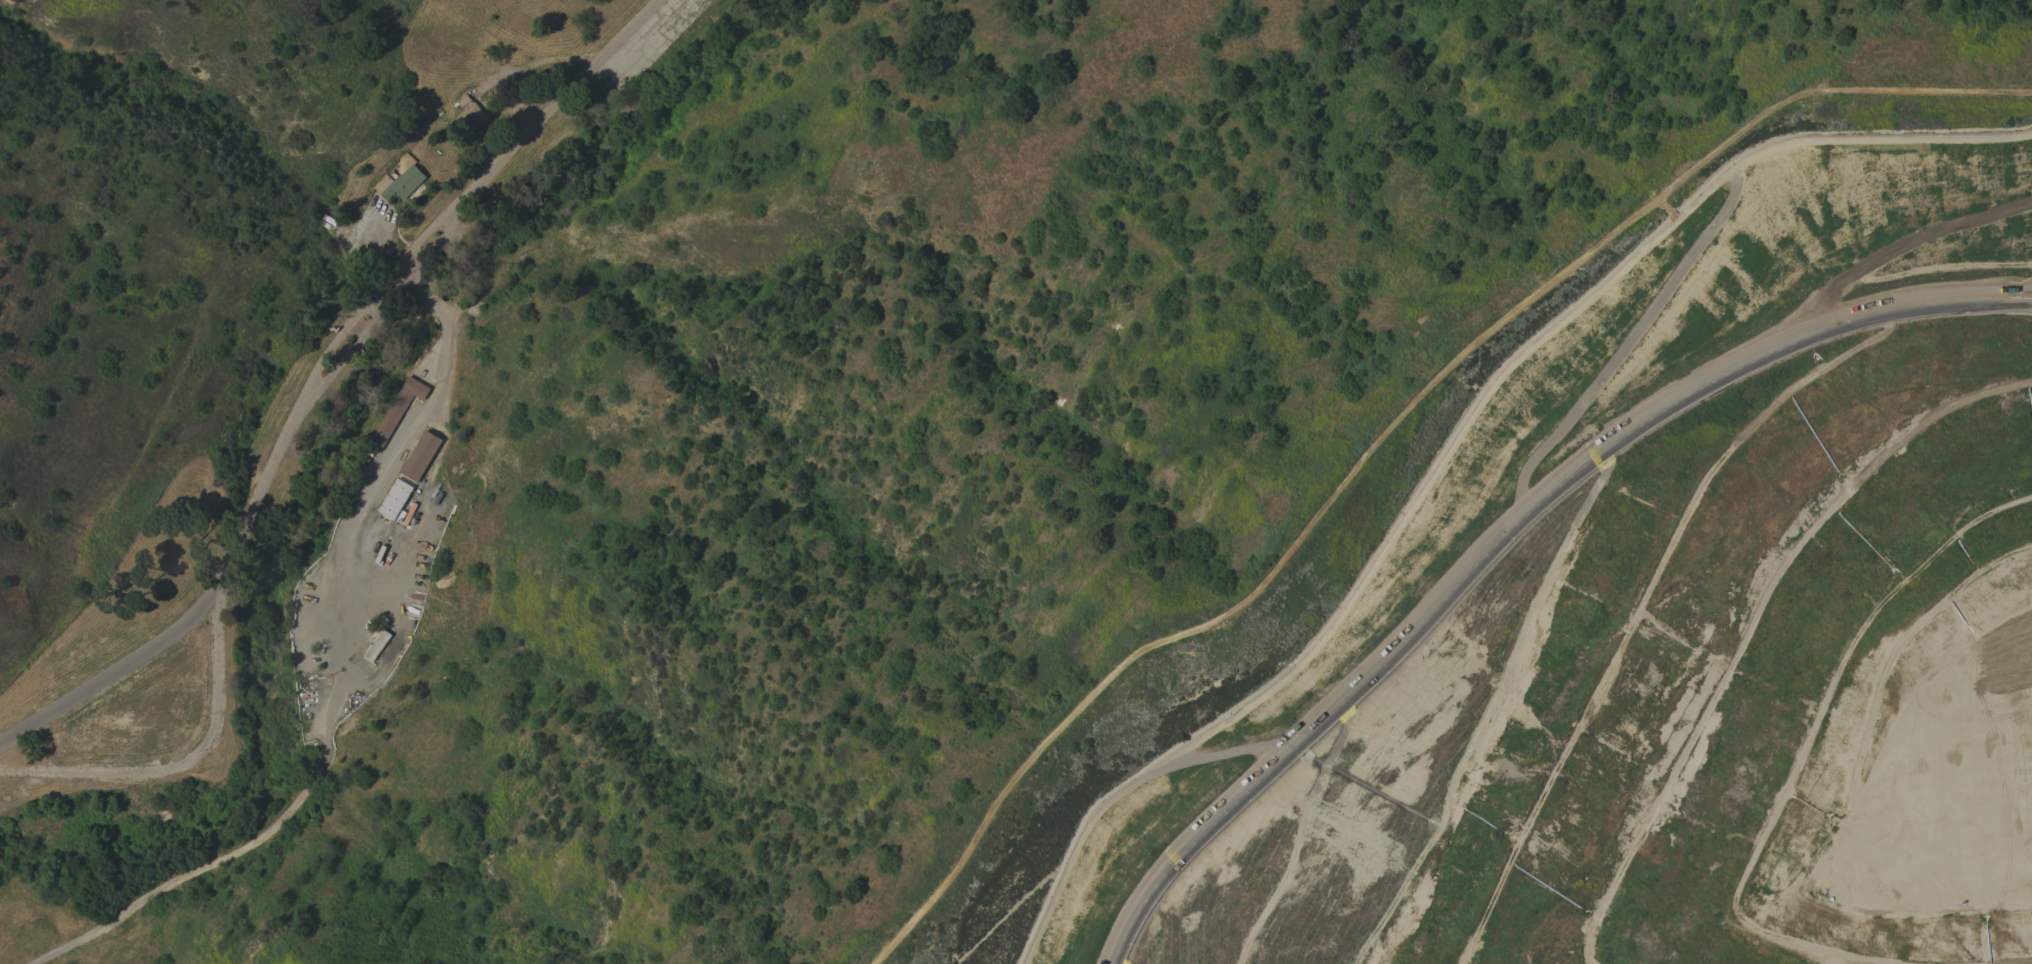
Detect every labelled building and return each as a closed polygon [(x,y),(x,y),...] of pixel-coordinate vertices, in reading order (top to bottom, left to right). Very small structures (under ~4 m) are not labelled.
[(452,104),(475,128),(487,118),(464,93),(452,104)] [(401,200),(424,178),(410,163),(378,194),(385,200),(394,192),(401,200)] [(428,387),(404,375),(370,441),(383,447),(410,395),(421,400),(428,387)] [(398,473),(416,483),(440,440),(422,429),(398,473)] [(392,520),(411,487),(394,478),(375,511),(392,520)] [(362,656),(371,662),(389,635),(380,629),(362,656)]
